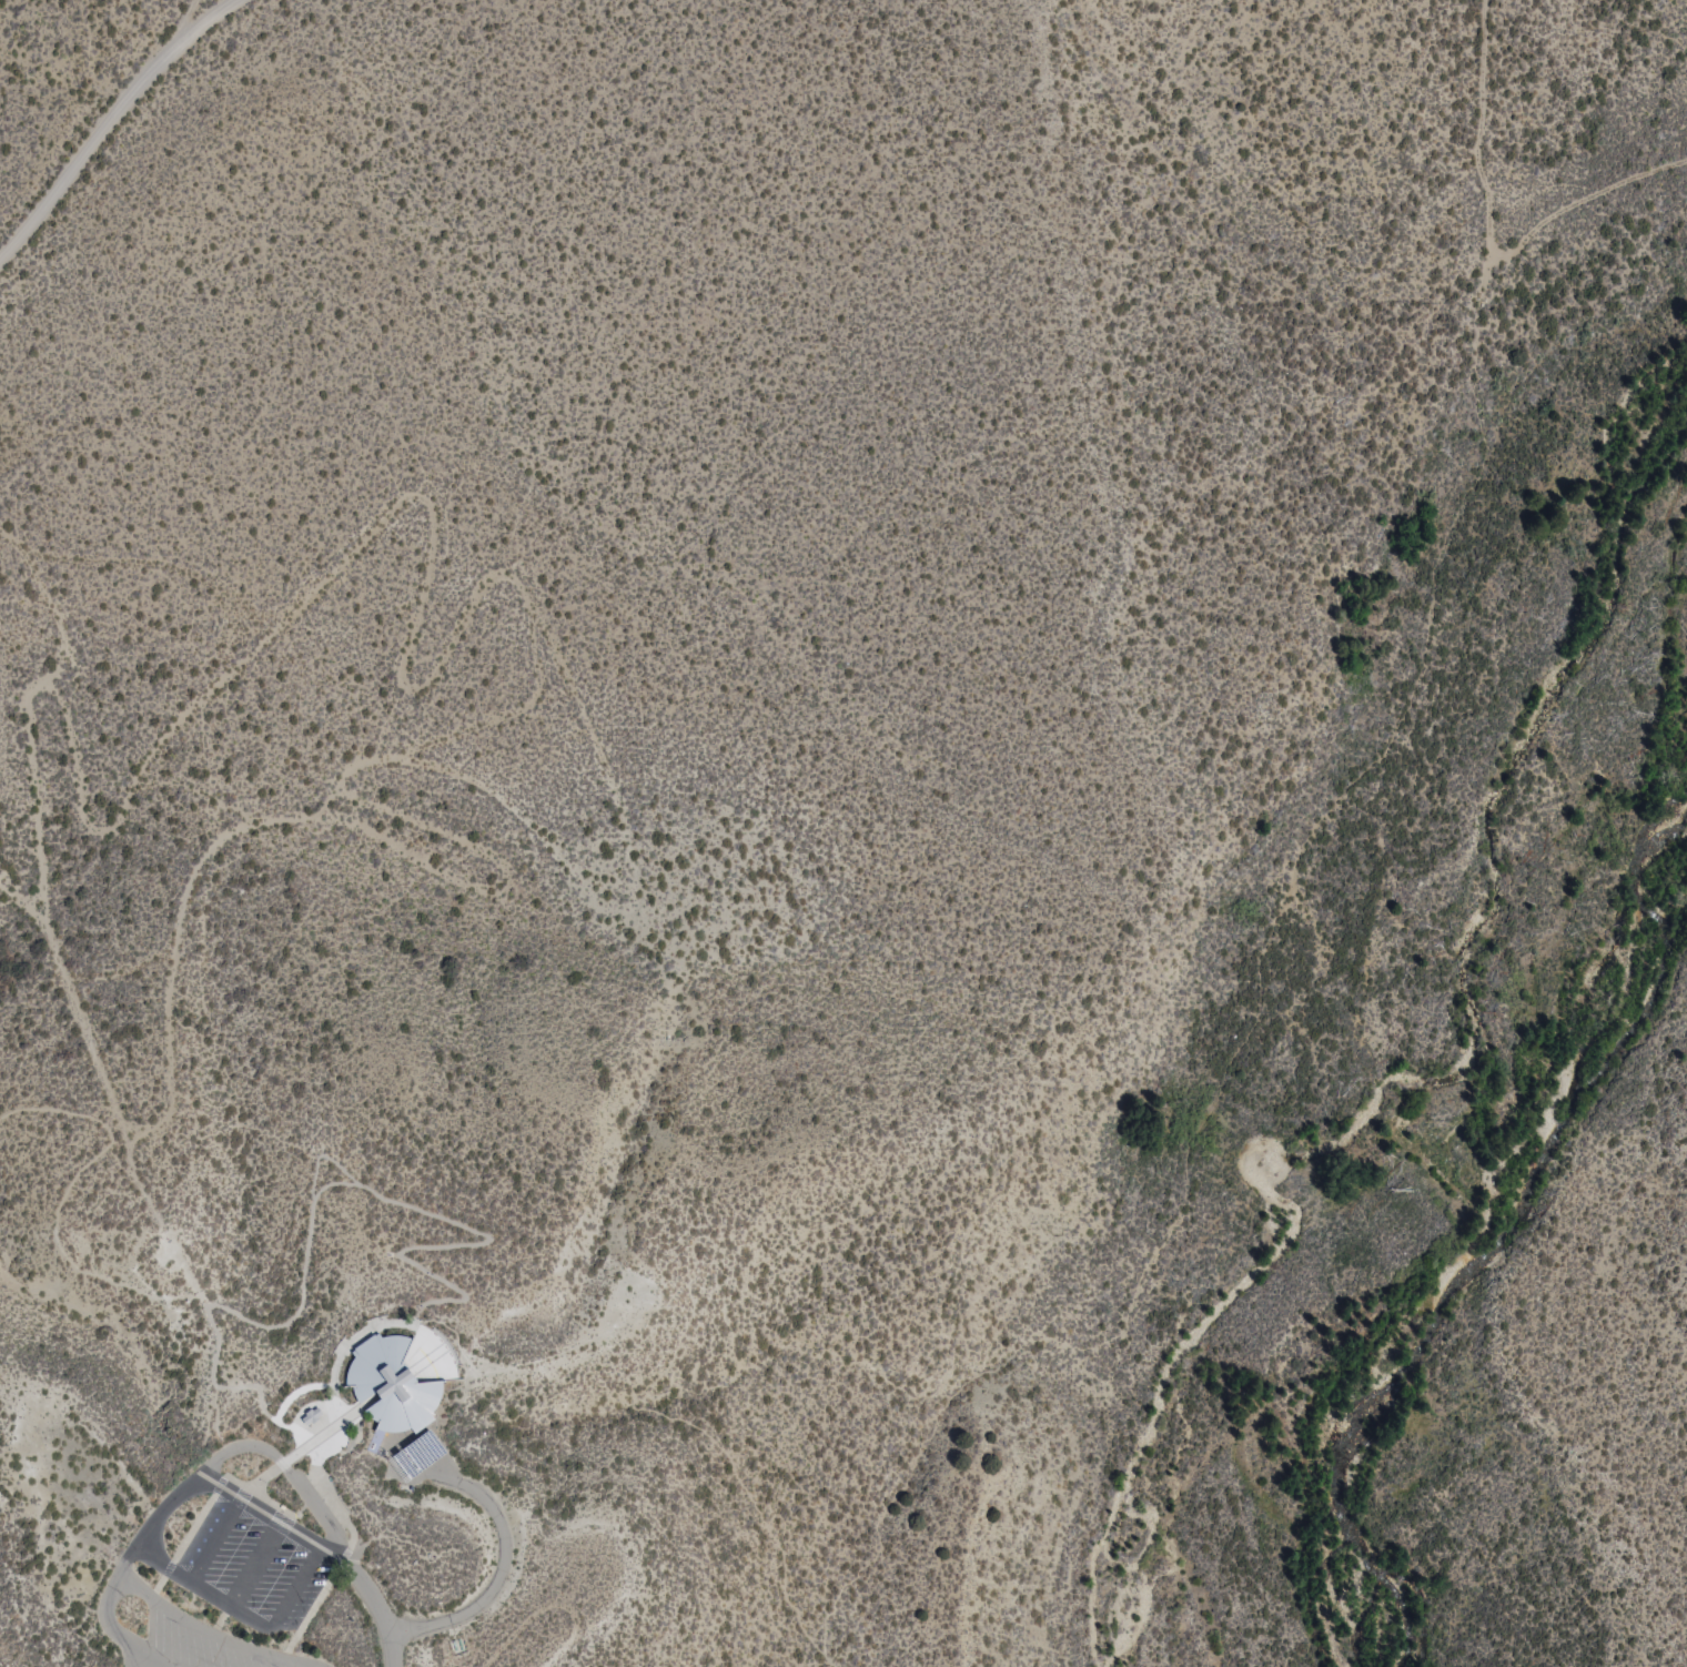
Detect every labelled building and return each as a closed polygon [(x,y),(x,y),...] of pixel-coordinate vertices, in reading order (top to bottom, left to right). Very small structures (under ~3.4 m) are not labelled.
[(395,1370),(411,1340),(395,1335),(381,1338),(376,1334),(352,1353),(356,1357),(344,1374),(345,1386),(355,1386),(357,1401),(360,1406),(367,1420),(378,1422),(373,1428),(390,1434),(404,1433),(412,1429),(414,1434),(435,1423),(431,1418),(440,1407),(444,1393),(444,1380),(421,1383),(408,1365),(400,1374),(395,1370)] [(301,1418),(305,1426),(322,1413),(317,1407),(312,1411),(311,1408),(304,1413),(305,1415),(301,1418)]
